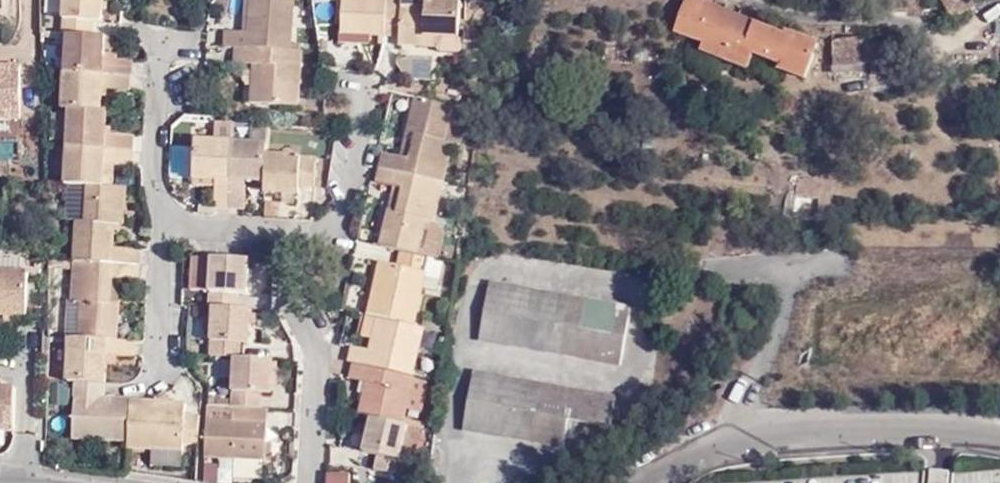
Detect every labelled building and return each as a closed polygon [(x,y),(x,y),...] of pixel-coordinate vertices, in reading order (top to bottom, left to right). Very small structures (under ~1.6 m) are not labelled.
[(22,31),(39,31),(38,0),(22,0),(22,31)] [(92,33),(93,18),(101,19),(103,0),(65,0),(64,32),(66,31),(92,33)] [(286,45),(288,0),(245,0),(243,32),(243,43),(245,43),(286,45)] [(380,0),(335,0),(335,33),(379,34),(380,0)] [(379,34),(394,35),(394,44),(419,45),(419,44),(419,36),(431,35),(451,35),(452,0),(419,0),(419,6),(395,6),(395,0),(380,0),(379,34)] [(722,8),(700,0),(684,0),(672,32),(708,46),(722,8)] [(951,20),(984,0),(939,0),(951,20)] [(789,36),(722,8),(708,46),(705,53),(751,71),(758,54),(784,63),(783,70),(808,80),(822,42),(793,30),(789,36)] [(131,58),(115,58),(104,57),(104,33),(92,33),(66,31),(65,70),(67,70),(130,72),(131,58)] [(222,42),(231,42),(243,43),(243,32),(222,31),(222,42)] [(104,57),(115,58),(117,34),(104,33),(104,57)] [(432,44),(431,35),(419,36),(419,44),(432,44)] [(920,42),(869,43),(870,37),(840,37),(840,70),(872,70),(872,75),(904,75),(903,58),(921,58),(920,42)] [(282,51),(286,51),(286,45),(245,43),(243,43),(243,49),(282,51)] [(233,64),(244,65),(244,64),(261,65),(260,83),(253,83),(252,102),(251,102),(251,103),(296,105),(298,52),(286,51),(282,51),(243,49),(233,48),(233,64)] [(19,119),(19,59),(0,60),(0,119),(19,119)] [(253,83),(260,83),(261,65),(244,64),(244,65),(243,101),(251,102),(252,102),(253,83)] [(67,108),(102,109),(102,88),(130,89),(130,72),(67,70),(65,70),(64,107),(67,108)] [(380,164),(445,180),(453,141),(444,139),(451,105),(414,97),(407,131),(416,132),(411,157),(402,155),(383,151),(380,164)] [(458,142),(466,109),(451,105),(444,139),(453,141),(458,142)] [(67,108),(67,144),(132,146),(132,131),(105,131),(105,109),(102,109),(67,108)] [(233,117),(222,117),(221,123),(205,122),(204,137),(233,139),(233,117)] [(266,140),(267,119),(233,117),(233,139),(266,140)] [(407,131),(402,155),(411,157),(416,132),(407,131)] [(233,139),(204,137),(196,137),(194,174),(216,175),(215,183),(214,203),(230,203),(233,139)] [(233,139),(230,203),(244,204),(245,175),(265,176),(266,150),(266,140),(233,139)] [(57,169),(66,169),(67,144),(58,144),(57,169)] [(66,182),(87,182),(104,183),(104,160),(115,160),(131,161),(132,146),(67,144),(66,169),(66,182)] [(265,176),(265,187),(299,188),(299,180),(312,180),(313,152),(266,150),(265,176)] [(104,183),(115,184),(115,160),(104,160),(104,183)] [(436,219),(445,180),(380,164),(376,179),(396,184),(405,186),(399,211),(390,208),(381,244),(402,248),(419,252),(427,218),(436,219)] [(16,176),(16,166),(0,166),(0,176),(16,176)] [(216,175),(194,174),(193,182),(215,183),(216,175)] [(829,204),(829,178),(810,178),(810,204),(829,204)] [(66,217),(78,218),(85,218),(87,182),(66,182),(66,217)] [(78,218),(75,260),(140,263),(141,249),(115,248),(116,223),(125,223),(127,184),(115,184),(104,183),(87,182),(85,218),(78,218)] [(405,186),(396,184),(390,208),(399,211),(405,186)] [(445,229),(436,219),(427,218),(419,252),(429,255),(439,257),(445,229)] [(414,323),(422,287),(429,255),(419,252),(402,248),(399,262),(382,259),(370,313),(382,316),(414,323)] [(438,290),(445,259),(439,257),(429,255),(422,287),(438,290)] [(213,293),(213,307),(216,307),(240,309),(241,295),(250,295),(252,261),(195,258),(194,292),(213,293)] [(77,298),(77,336),(118,339),(119,300),(112,299),(113,277),(139,277),(140,263),(75,260),(73,298),(77,298)] [(0,270),(0,313),(3,313),(12,313),(12,318),(26,319),(27,271),(0,270)] [(606,370),(616,307),(479,287),(471,348),(588,364),(588,368),(606,370)] [(252,343),(253,309),(240,309),(216,307),(214,356),(238,358),(243,357),(244,343),(252,343)] [(377,338),(382,316),(370,313),(365,336),(377,338)] [(415,375),(426,326),(414,323),(382,316),(377,338),(374,350),(355,346),(352,362),(357,363),(415,375)] [(69,336),(67,381),(78,381),(104,382),(105,363),(106,352),(117,353),(133,354),(134,340),(118,339),(77,336),(69,336)] [(106,352),(105,363),(116,363),(117,353),(106,352)] [(274,394),(276,359),(243,357),(238,358),(236,401),(236,407),(264,408),(265,394),(274,394)] [(419,380),(420,376),(415,375),(357,363),(353,378),(370,382),(362,415),(374,418),(407,425),(409,417),(411,410),(424,412),(430,382),(419,380)] [(598,429),(602,392),(466,374),(460,437),(559,452),(563,426),(598,429)] [(75,439),(131,441),(134,400),(103,398),(104,382),(78,381),(75,439)] [(13,428),(14,386),(2,385),(0,385),(0,428),(13,428)] [(131,441),(131,447),(156,449),(185,450),(185,442),(201,442),(202,415),(187,415),(187,402),(134,400),(131,441)] [(209,421),(233,422),(233,407),(220,406),(209,405),(209,421)] [(264,458),(265,458),(267,408),(264,408),(236,407),(233,407),(233,422),(209,421),(208,422),(207,457),(264,458)] [(424,428),(427,429),(430,422),(409,417),(407,425),(411,426),(424,428)] [(411,426),(407,425),(374,418),(367,452),(381,455),(377,470),(403,475),(407,458),(404,458),(411,426)] [(417,460),(424,428),(411,426),(404,458),(407,458),(417,460)] [(185,450),(156,449),(155,458),(185,459),(185,450)] [(234,477),(263,478),(264,458),(235,458),(234,477)] [(202,460),(200,480),(217,482),(220,463),(202,460)] [(947,470),(929,469),(928,482),(946,482),(947,470)] [(333,475),(333,482),(351,482),(352,475),(333,475)]
